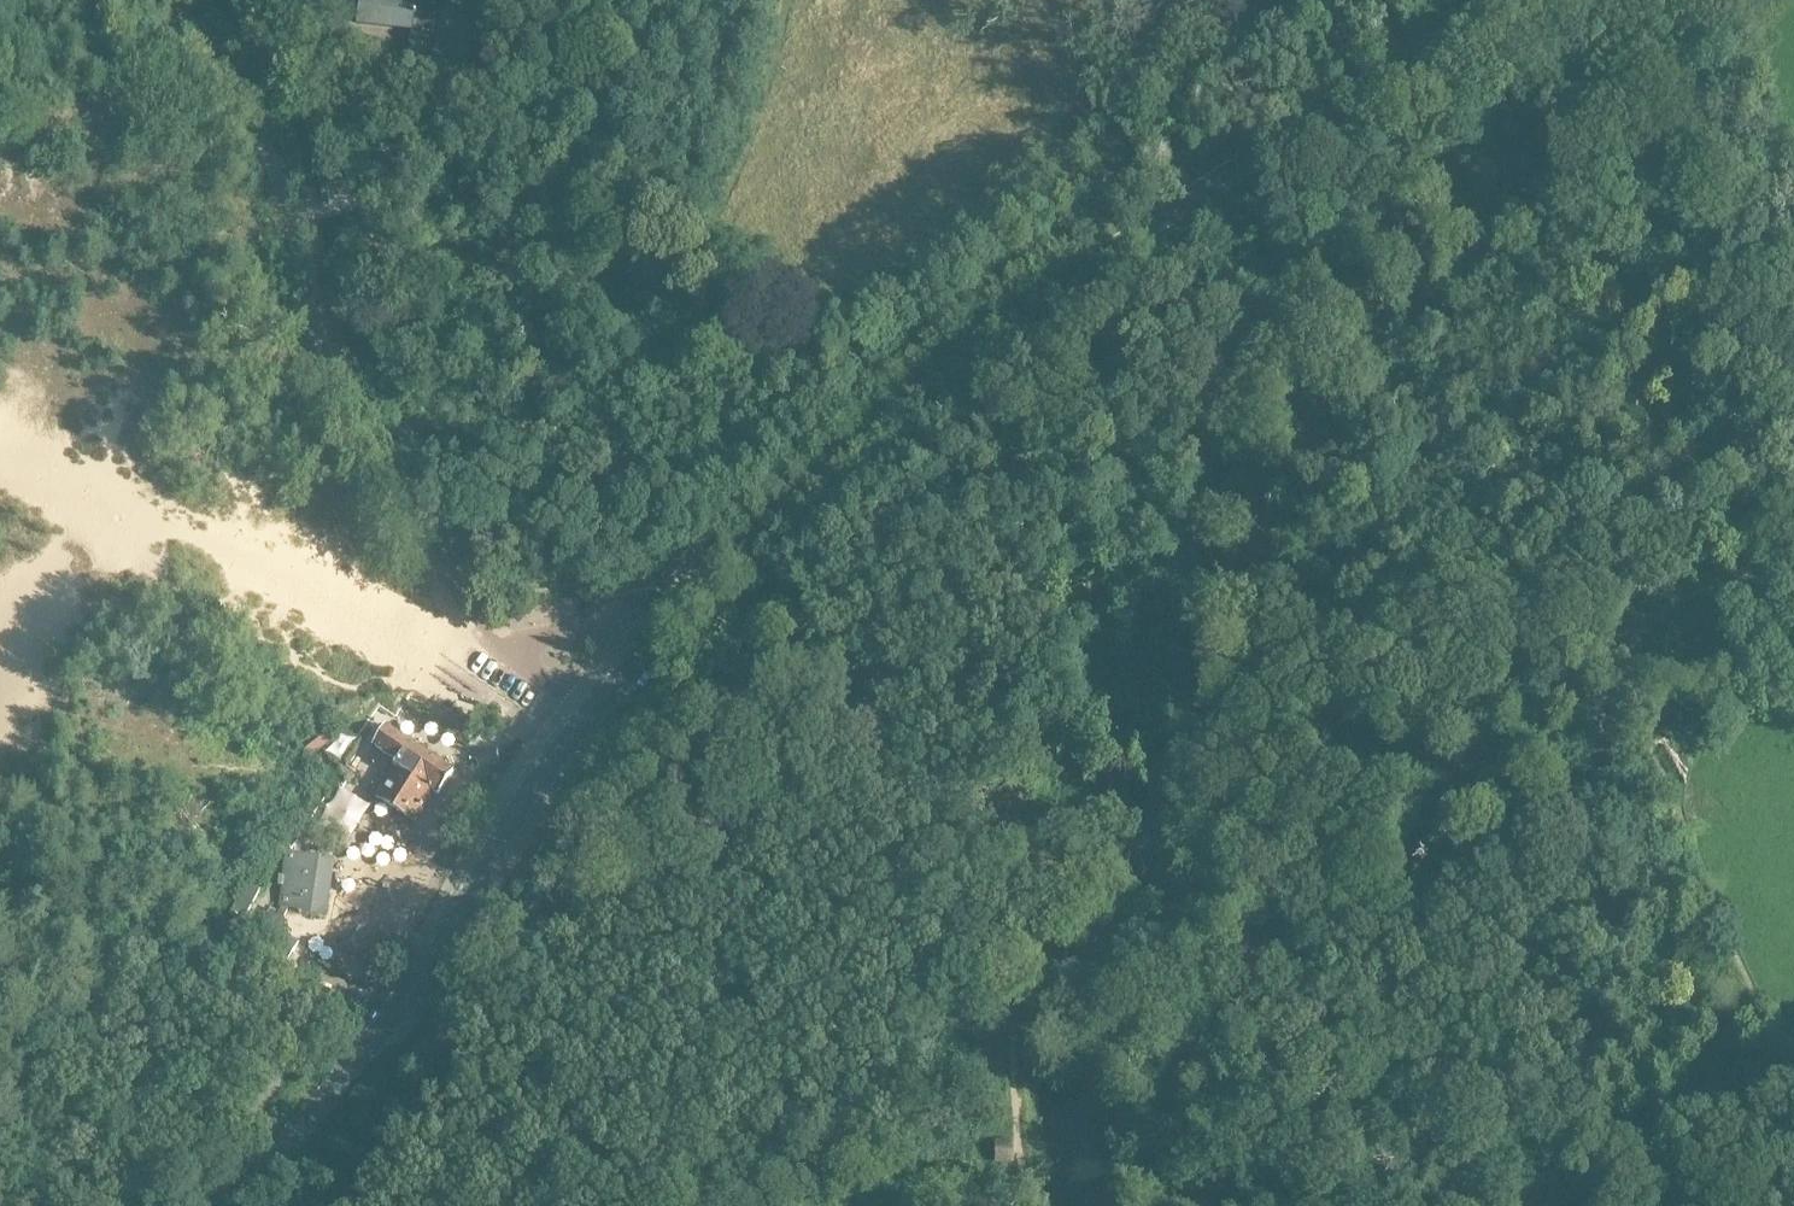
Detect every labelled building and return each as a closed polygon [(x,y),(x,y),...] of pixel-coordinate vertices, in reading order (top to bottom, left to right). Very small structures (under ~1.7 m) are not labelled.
[(472,81),(476,49),(434,44),(439,3),(417,0),(361,0),(358,23),(411,29),(407,72),(472,81)] [(298,742),(309,757),(335,739),(324,723),(298,742)] [(451,770),(386,726),(373,745),(399,762),(377,795),(386,802),(414,820),(433,792),(435,793),(451,770)] [(255,902),(265,887),(254,881),(248,891),(244,888),(232,908),(225,903),(212,923),(282,970),(296,944),(288,939),(292,932),(286,928),(284,917),(287,912),(327,917),(335,858),(287,852),(279,911),(280,911),(278,913),(270,908),(262,921),(257,917),(250,930),(232,917),(237,910),(245,915),(253,901),(255,902)] [(1012,1139),(993,1139),(996,1162),(1014,1162),(1012,1139)]
